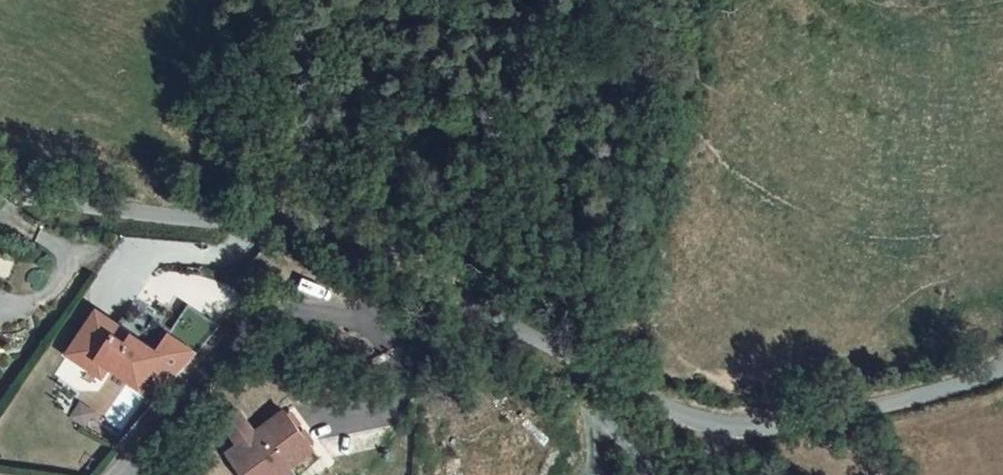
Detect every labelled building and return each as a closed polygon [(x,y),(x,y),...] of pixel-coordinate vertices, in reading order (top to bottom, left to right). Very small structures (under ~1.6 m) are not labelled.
[(98,309),(69,352),(92,368),(100,357),(110,363),(141,385),(143,382),(161,394),(197,351),(169,332),(157,349),(134,333),(128,342),(116,333),(121,325),(98,309)] [(121,325),(116,333),(128,342),(134,333),(121,325)] [(100,357),(92,368),(102,375),(110,363),(100,357)] [(81,401),(71,415),(85,425),(95,411),(81,401)] [(231,458),(242,474),(290,474),(293,473),(316,457),(289,418),(259,439),(245,418),(228,429),(243,450),(231,458)]
